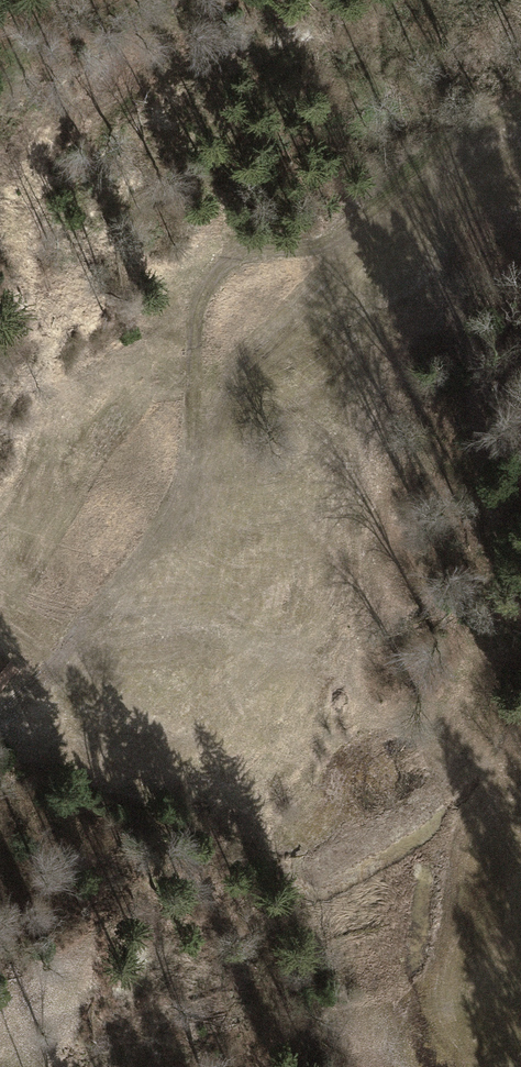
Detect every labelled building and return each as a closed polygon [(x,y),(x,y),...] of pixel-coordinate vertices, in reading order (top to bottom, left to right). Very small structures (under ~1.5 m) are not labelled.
[(8,670),(0,664),(0,680),(8,670)]
